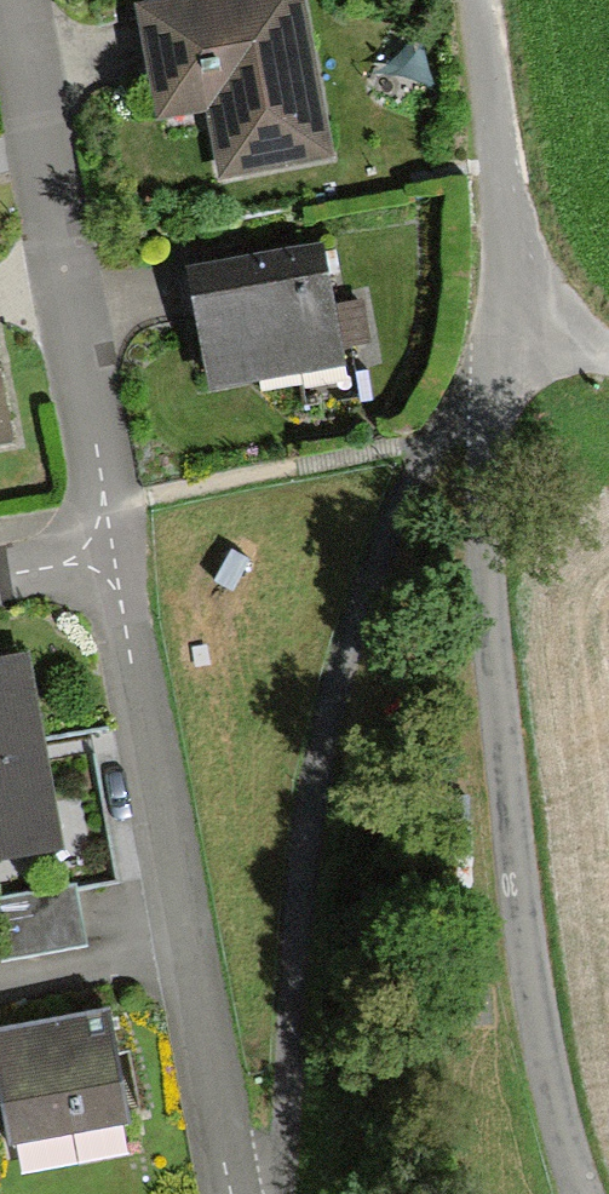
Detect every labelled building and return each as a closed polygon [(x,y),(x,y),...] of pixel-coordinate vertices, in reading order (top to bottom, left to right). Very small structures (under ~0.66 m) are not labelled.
[(134,5),(150,115),(203,107),(213,173),(320,157),(297,0),(168,0),(134,5)] [(310,249),(178,271),(197,386),(329,364),(310,249)] [(0,665),(0,858),(45,852),(17,662),(0,665)] [(0,1041),(0,1137),(122,1116),(106,1023),(0,1041)]
